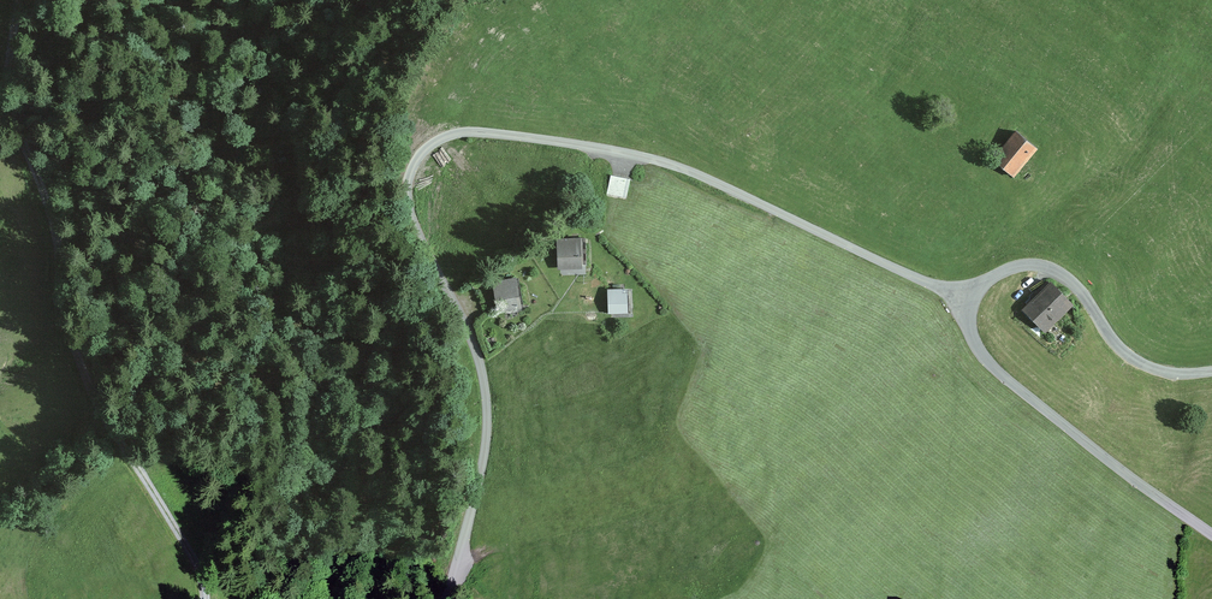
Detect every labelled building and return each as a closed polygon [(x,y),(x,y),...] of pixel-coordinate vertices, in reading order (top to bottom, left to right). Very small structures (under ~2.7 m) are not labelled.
[(1011,134),(990,162),(1011,178),(1033,150),(1011,134)] [(630,183),(610,177),(604,196),(624,202),(630,183)] [(579,242),(553,242),(553,270),(579,269),(579,242)] [(516,279),(488,281),(490,311),(518,309),(516,279)] [(1046,287),(1022,312),(1043,333),(1068,307),(1046,287)] [(626,291),(604,291),(605,313),(626,313),(626,291)]
